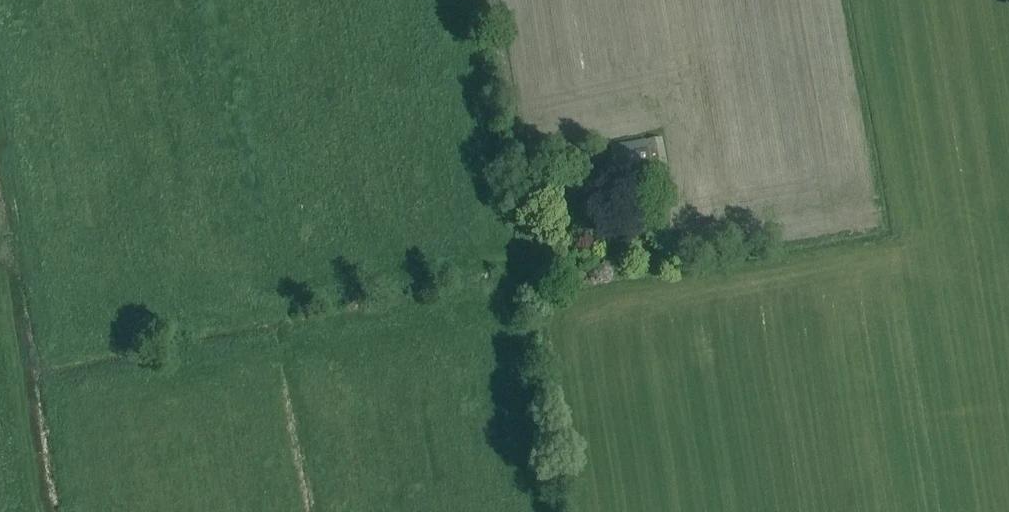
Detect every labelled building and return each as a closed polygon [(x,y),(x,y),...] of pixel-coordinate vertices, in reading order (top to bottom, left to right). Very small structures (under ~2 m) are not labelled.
[(662,139),(646,142),(652,170),(667,167),(662,139)] [(614,189),(595,192),(596,201),(610,199),(609,197),(625,195),(626,196),(645,194),(643,177),(651,176),(646,141),(611,146),(612,157),(610,157),(614,189)]
